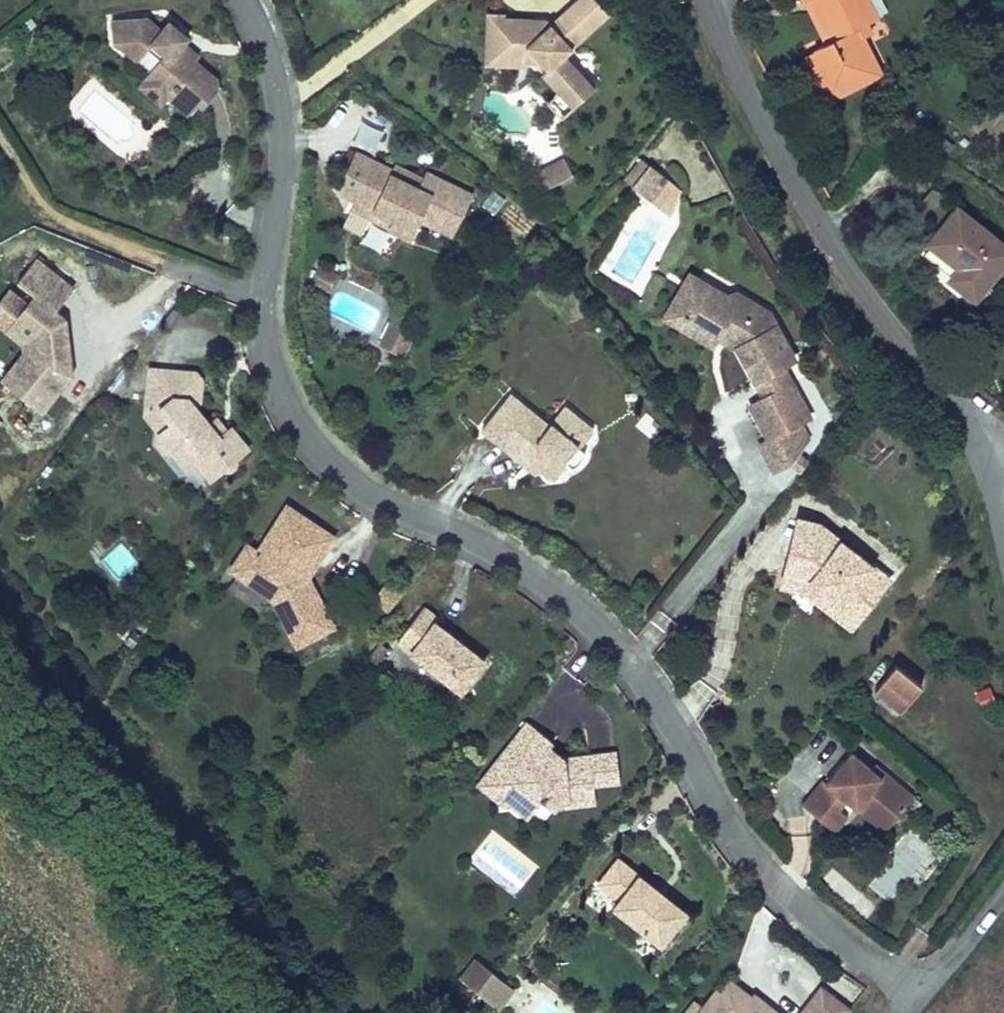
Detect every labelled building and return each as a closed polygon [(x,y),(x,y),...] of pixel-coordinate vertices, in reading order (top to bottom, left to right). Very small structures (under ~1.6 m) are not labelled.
[(581,38),(608,15),(594,0),(576,0),(560,14),(581,38)] [(815,59),(833,94),(855,82),(849,73),(875,59),(864,38),(873,34),(868,25),(856,0),(804,0),(828,45),(812,53),(815,59)] [(867,0),(856,0),(868,25),(878,20),(867,0)] [(549,24),(571,48),(581,38),(560,14),(549,24)] [(541,31),(532,31),(532,19),(502,18),(502,15),(484,15),(484,59),(526,60),(538,60),(546,69),(541,73),(571,107),(593,88),(563,55),(571,48),(549,24),(541,31)] [(186,37),(166,21),(159,30),(144,18),(109,22),(113,42),(136,60),(151,42),(165,53),(145,77),(168,96),(174,88),(183,87),(199,100),(204,104),(218,86),(215,77),(192,58),(178,47),(181,42),(186,37)] [(545,19),(532,19),(532,31),(541,31),(549,24),(545,19)] [(196,54),(181,42),(178,47),(192,58),(196,54)] [(884,76),(875,59),(849,73),(855,82),(833,94),(815,59),(808,62),(830,104),(884,76)] [(168,96),(145,77),(139,85),(162,104),(168,96)] [(174,88),(168,96),(189,112),(199,100),(183,87),(174,88)] [(364,121),(354,144),(372,152),(382,129),(364,121)] [(454,233),(472,193),(425,171),(422,178),(418,176),(413,185),(390,174),(392,170),(355,152),(338,188),(358,197),(360,193),(377,201),(372,211),(392,220),(389,227),(412,238),(421,218),(454,233)] [(682,190),(637,156),(620,178),(670,216),(682,190)] [(570,175),(563,158),(540,168),(548,186),(570,175)] [(413,185),(418,176),(394,165),(392,170),(390,174),(413,185)] [(353,210),(389,227),(392,220),(372,211),(377,201),(360,193),(358,197),(338,188),(336,194),(356,203),(353,210)] [(490,190),(481,205),(494,214),(504,198),(490,190)] [(955,204),(923,244),(956,269),(945,282),(975,305),(1003,268),(1003,242),(955,204)] [(360,241),(380,248),(386,231),(367,224),(360,241)] [(71,374),(69,354),(64,354),(62,339),(67,339),(65,319),(55,311),(72,288),(35,259),(16,282),(33,295),(26,303),(9,325),(28,340),(30,354),(6,384),(41,412),(71,374)] [(313,281),(329,289),(336,273),(321,266),(313,281)] [(770,310),(737,292),(727,294),(687,271),(660,319),(713,349),(718,342),(735,352),(760,399),(748,406),(765,438),(755,443),(771,475),(791,464),(811,440),(802,423),(812,417),(785,367),(797,361),(770,310)] [(26,303),(10,290),(0,303),(0,328),(20,344),(22,352),(0,380),(6,384),(30,354),(28,340),(9,325),(26,303)] [(389,320),(377,346),(403,357),(415,332),(389,320)] [(209,424),(195,406),(200,402),(202,381),(201,377),(199,375),(197,373),(195,373),(152,367),(147,405),(167,408),(173,415),(172,422),(157,433),(156,441),(163,450),(173,451),(184,466),(193,459),(209,480),(247,449),(231,428),(226,431),(219,436),(209,424)] [(483,430),(540,475),(543,471),(550,476),(555,476),(565,463),(565,457),(578,440),(584,440),(591,430),(591,424),(567,405),(551,425),(512,393),(483,430)] [(172,422),(173,415),(167,408),(147,405),(145,417),(157,433),(172,422)] [(651,439),(662,427),(644,413),(634,425),(651,439)] [(226,431),(216,418),(209,424),(219,436),(226,431)] [(337,537),(285,503),(256,549),(245,542),(225,571),(267,599),(295,649),(336,628),(309,579),(337,537)] [(893,579),(820,522),(796,517),(775,586),(801,593),(851,632),(893,579)] [(120,543),(103,557),(120,577),(137,562),(120,543)] [(387,581),(371,600),(386,612),(402,594),(387,581)] [(458,694),(484,661),(435,623),(439,619),(423,607),(394,644),(458,694)] [(920,687),(894,666),(873,692),(899,713),(920,687)] [(978,706),(995,702),(991,686),(974,690),(978,706)] [(593,784),(588,755),(564,758),(559,759),(558,758),(552,765),(541,757),(549,747),(552,743),(527,722),(486,773),(499,785),(502,806),(514,805),(525,803),(534,811),(543,800),(545,801),(548,797),(555,802),(594,797),(593,784)] [(564,758),(549,747),(541,757),(552,765),(558,758),(559,759),(564,758)] [(593,784),(619,781),(615,751),(588,755),(593,784)] [(823,781),(802,806),(825,825),(837,811),(845,802),(855,809),(863,800),(890,822),(911,795),(894,781),(890,786),(880,778),(851,754),(826,784),(823,781)] [(499,785),(486,773),(477,785),(502,806),(499,785)] [(890,786),(894,781),(884,773),(880,778),(890,786)] [(595,802),(594,797),(555,802),(548,797),(545,801),(553,808),(595,802)] [(882,831),(890,822),(863,800),(855,809),(882,831)] [(529,817),(534,811),(525,803),(514,805),(529,817)] [(837,811),(825,825),(833,832),(845,818),(837,811)] [(903,845),(868,884),(887,900),(922,862),(903,845)] [(689,913),(616,856),(594,884),(616,901),(609,909),(660,949),(689,913)] [(514,990),(474,959),(458,979),(498,1010),(514,990)] [(728,982),(724,987),(752,1008),(759,999),(753,994),(749,998),(728,982)] [(759,999),(752,1008),(724,987),(719,994),(707,1009),(702,1005),(700,1009),(692,1003),(684,1012),(778,1012),(759,999)] [(824,991),(819,987),(799,1012),(807,1012),(824,991)] [(702,1005),(707,1009),(719,994),(714,991),(702,1005)] [(848,1009),(824,991),(807,1012),(845,1012),(848,1009)] [(532,1012),(565,1012),(543,997),(532,1012)]
